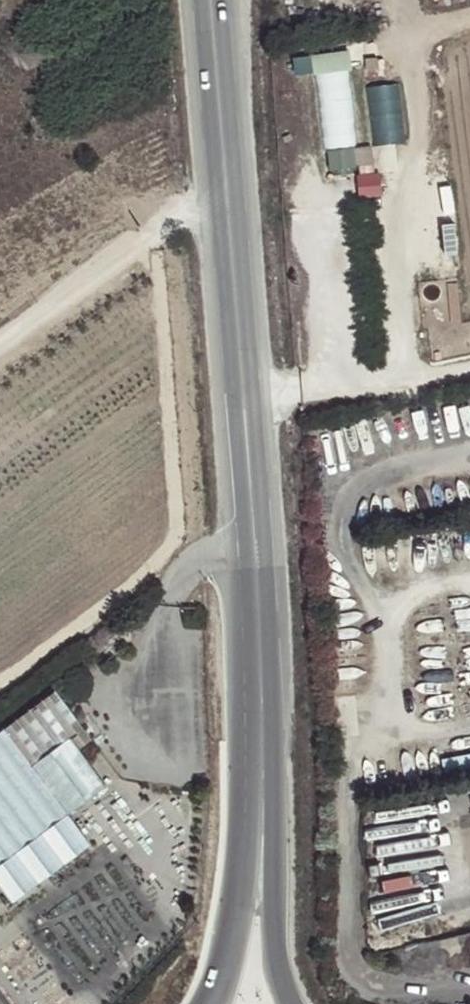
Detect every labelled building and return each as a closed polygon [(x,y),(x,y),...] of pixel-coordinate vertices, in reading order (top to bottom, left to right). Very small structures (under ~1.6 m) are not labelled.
[(364,163),(351,48),(297,54),(299,71),(319,69),(330,166),(364,163)] [(402,81),(374,82),(377,141),(405,140),(402,81)] [(364,193),(385,194),(386,170),(364,170),(364,193)] [(0,733),(0,886),(11,901),(89,844),(67,813),(32,766),(69,738),(78,749),(90,739),(55,692),(0,733)] [(104,785),(78,749),(69,738),(32,766),(67,813),(104,785)]
